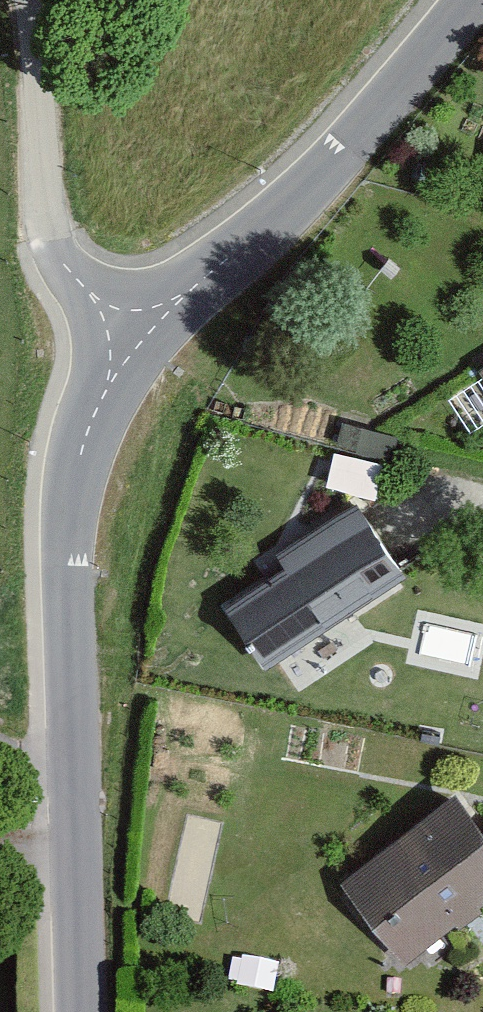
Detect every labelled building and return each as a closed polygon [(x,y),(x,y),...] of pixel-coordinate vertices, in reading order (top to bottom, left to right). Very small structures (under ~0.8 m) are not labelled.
[(337,446),(330,471),(373,483),(380,458),(337,446)] [(308,552),(239,595),(272,648),(406,564),(367,501),(302,542),(308,552)] [(456,784),(337,873),(401,958),(482,897),(482,817),(456,784)]
